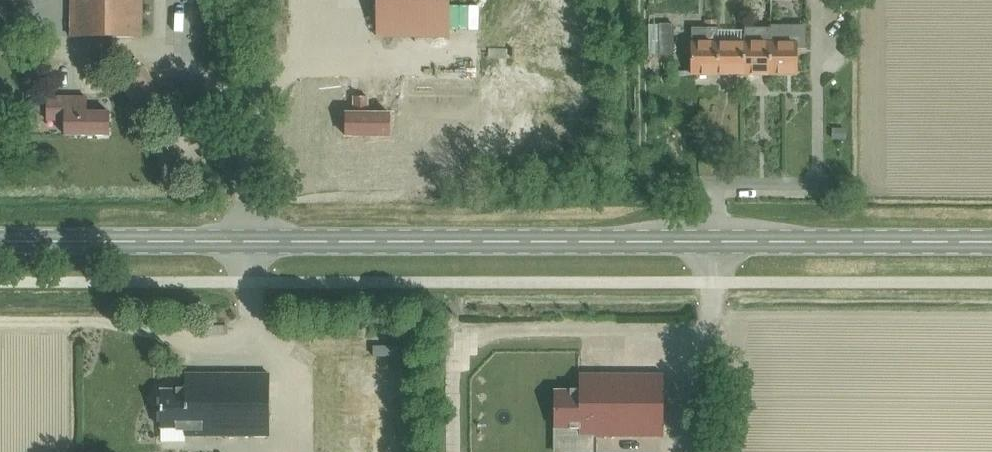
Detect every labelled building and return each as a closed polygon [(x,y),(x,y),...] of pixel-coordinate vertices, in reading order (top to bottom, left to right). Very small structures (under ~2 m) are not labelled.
[(70,37),(141,37),(141,0),(70,0),(70,37)] [(378,37),(449,37),(449,0),(378,0),(378,37)] [(541,14),(548,0),(536,0),(531,9),(541,14)] [(672,56),(673,25),(659,25),(658,56),(672,56)] [(796,76),(796,49),(805,48),(805,26),(770,26),(770,28),(770,43),(770,76),(796,76)] [(718,76),(718,43),(717,43),(717,28),(691,28),(691,76),(718,76)] [(770,76),(770,43),(770,28),(743,28),(743,43),(743,76),(770,76)] [(743,76),(743,43),(718,43),(718,76),(743,76)] [(86,112),(86,98),(47,97),(47,120),(65,120),(65,135),(109,136),(109,112),(86,112)] [(390,137),(390,114),(367,114),(367,97),(353,97),(353,113),(346,113),(346,137),(390,137)] [(268,436),(269,374),(185,374),(185,390),(161,390),(160,428),(185,428),(185,436),(268,436)] [(662,438),(663,375),(579,375),(579,392),(555,391),(554,430),(579,430),(579,437),(662,438)]
